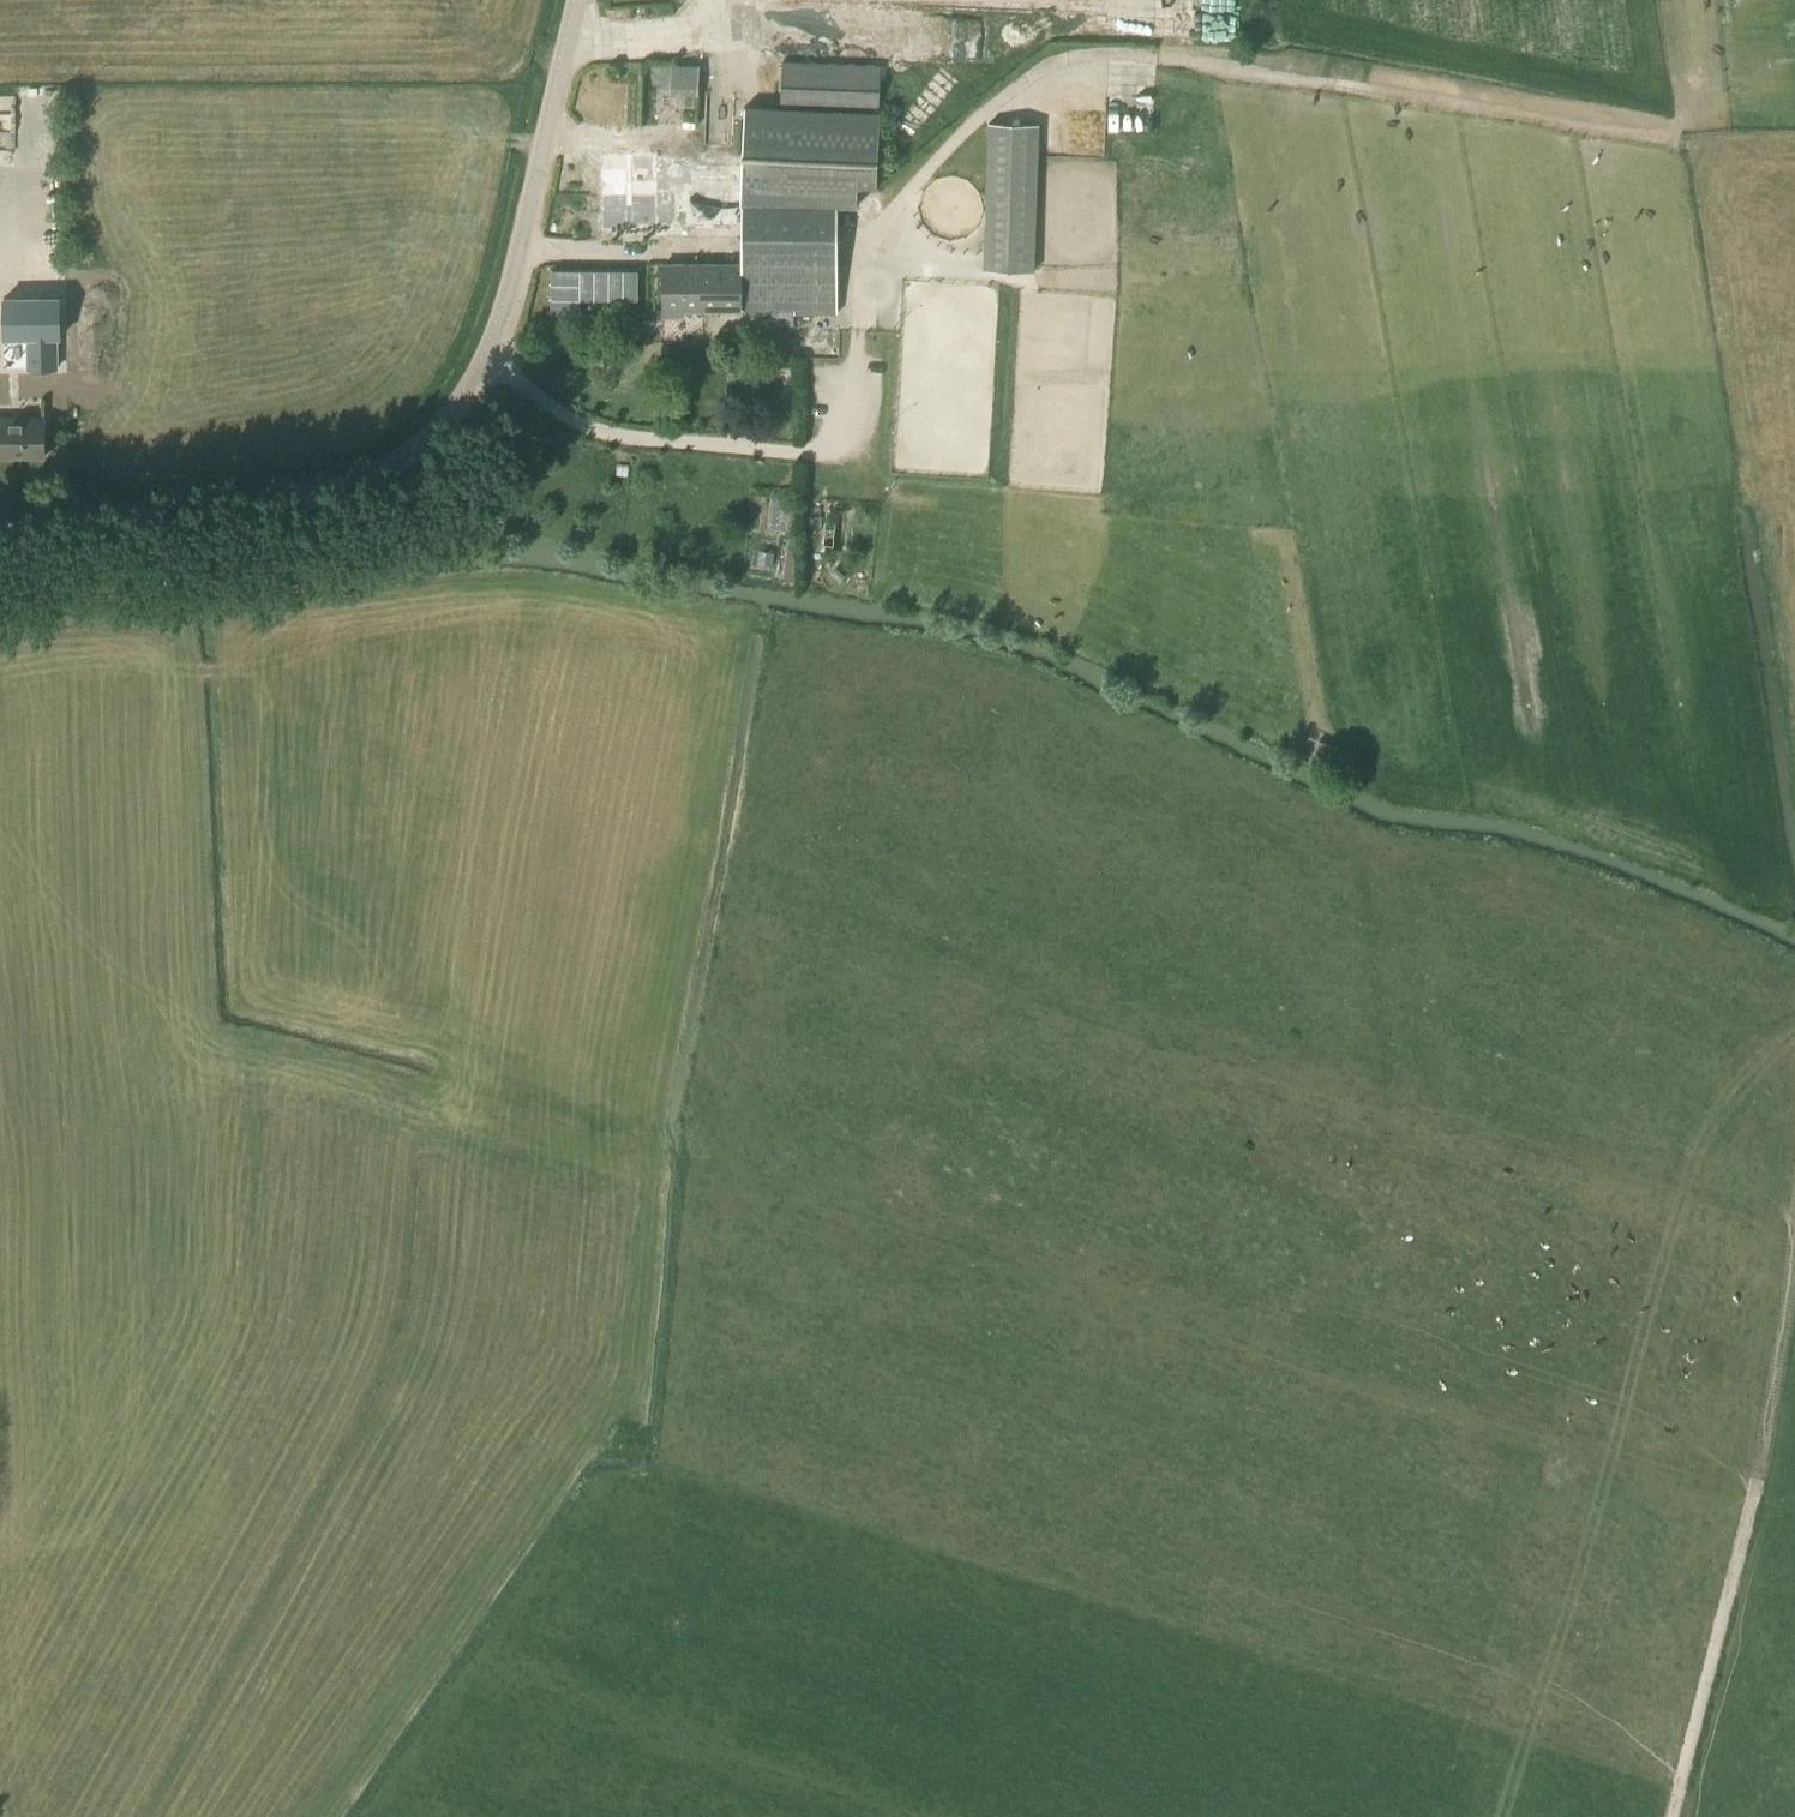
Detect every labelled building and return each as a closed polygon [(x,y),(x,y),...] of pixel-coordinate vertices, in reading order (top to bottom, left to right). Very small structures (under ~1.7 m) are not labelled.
[(780,108),(744,107),(741,204),(837,207),(837,204),(858,205),(858,184),(878,184),(879,111),(880,111),(881,65),(782,62),(780,108)] [(698,91),(699,64),(670,63),(669,89),(698,91)] [(989,124),(984,268),(1034,270),(1038,125),(989,124)] [(654,154),(600,153),(600,195),(655,195),(656,196),(655,192),(739,191),(741,191),(742,158),(654,158),(654,154)] [(655,195),(600,195),(601,230),(656,229),(656,235),(688,235),(688,226),(742,226),(739,206),(739,191),(655,192),(655,195)] [(837,207),(739,206),(742,226),(742,264),(741,264),(741,290),(741,309),(779,309),(779,324),(793,324),(793,314),(837,314),(837,290),(837,207)] [(741,264),(663,264),(663,309),(664,309),(664,317),(682,317),(682,309),(741,309),(741,290),(741,264)] [(551,269),(551,313),(580,313),(580,299),(638,299),(638,270),(551,269)] [(25,341),(25,361),(50,360),(49,339),(55,338),(55,300),(0,301),(0,340),(25,341)] [(0,416),(0,456),(45,456),(46,416),(0,416)] [(96,479),(86,481),(87,494),(98,493),(96,479)]
